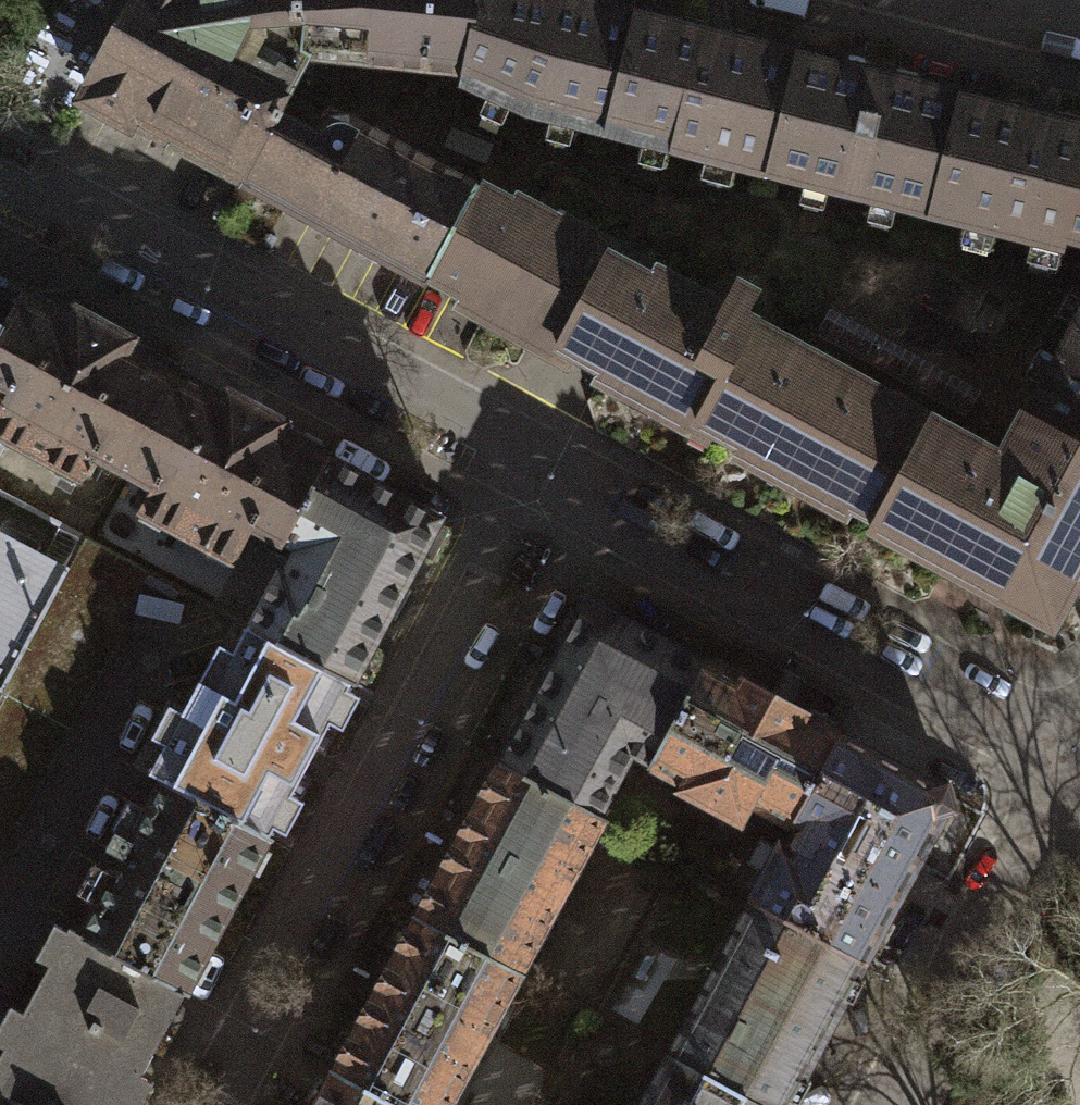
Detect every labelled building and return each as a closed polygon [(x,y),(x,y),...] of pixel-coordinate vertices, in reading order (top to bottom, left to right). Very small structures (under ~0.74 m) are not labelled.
[(303,0),(125,0),(72,101),(130,131),(137,120),(237,181),(292,82),(305,57),(303,0)] [(476,0),(303,0),(305,57),(462,74),(476,0)] [(639,14),(576,0),(476,0),(462,74),(464,84),(530,115),(609,134),(639,14)] [(769,174),(799,53),(639,14),(609,134),(769,174)] [(928,214),(959,93),(799,53),(769,174),(928,214)] [(292,82),(237,181),(424,284),(478,185),(292,82)] [(928,214),(1062,248),(1065,238),(1079,242),(1079,123),(959,93),(928,214)] [(424,284),(1057,627),(1079,585),(1079,442),(1027,414),(998,465),(740,325),(758,292),(737,280),(718,315),(478,185),(424,284)] [(19,291),(0,280),(0,325),(19,291)] [(125,467),(176,376),(19,291),(0,325),(0,385),(11,391),(0,409),(0,431),(86,478),(96,458),(125,467)] [(1027,414),(1079,442),(1079,314),(1027,414)] [(327,459),(176,376),(125,467),(154,483),(142,505),(233,555),(251,523),(283,540),(327,459)] [(438,519),(327,459),(283,540),(291,544),(247,624),(351,681),(438,519)] [(68,567),(0,532),(0,691),(68,567)] [(144,572),(83,538),(68,567),(0,691),(61,723),(144,572)] [(584,589),(502,748),(606,807),(634,754),(649,759),(702,661),(584,589)] [(351,681),(247,624),(210,691),(196,684),(149,768),(164,777),(267,834),(351,681)] [(702,661),(649,759),(682,776),(677,786),(741,821),(751,802),(792,824),(840,734),(702,661)] [(61,723),(0,691),(0,838),(61,723)] [(792,824),(750,900),(861,959),(950,794),(840,734),(792,824)] [(502,748),(411,907),(516,966),(606,807),(502,748)] [(183,984),(267,834),(164,777),(83,929),(183,984)] [(668,1049),(769,1104),(781,1104),(861,959),(750,900),(668,1049)] [(328,1067),(399,1104),(442,1104),(516,966),(411,907),(328,1067)] [(83,929),(69,921),(57,942),(0,1046),(0,1085),(37,1104),(118,1104),(171,1005),(183,984),(83,929)] [(637,1104),(769,1104),(668,1049),(637,1104)] [(308,1104),(399,1104),(328,1067),(308,1104)] [(0,1085),(0,1104),(37,1104),(0,1085)]
